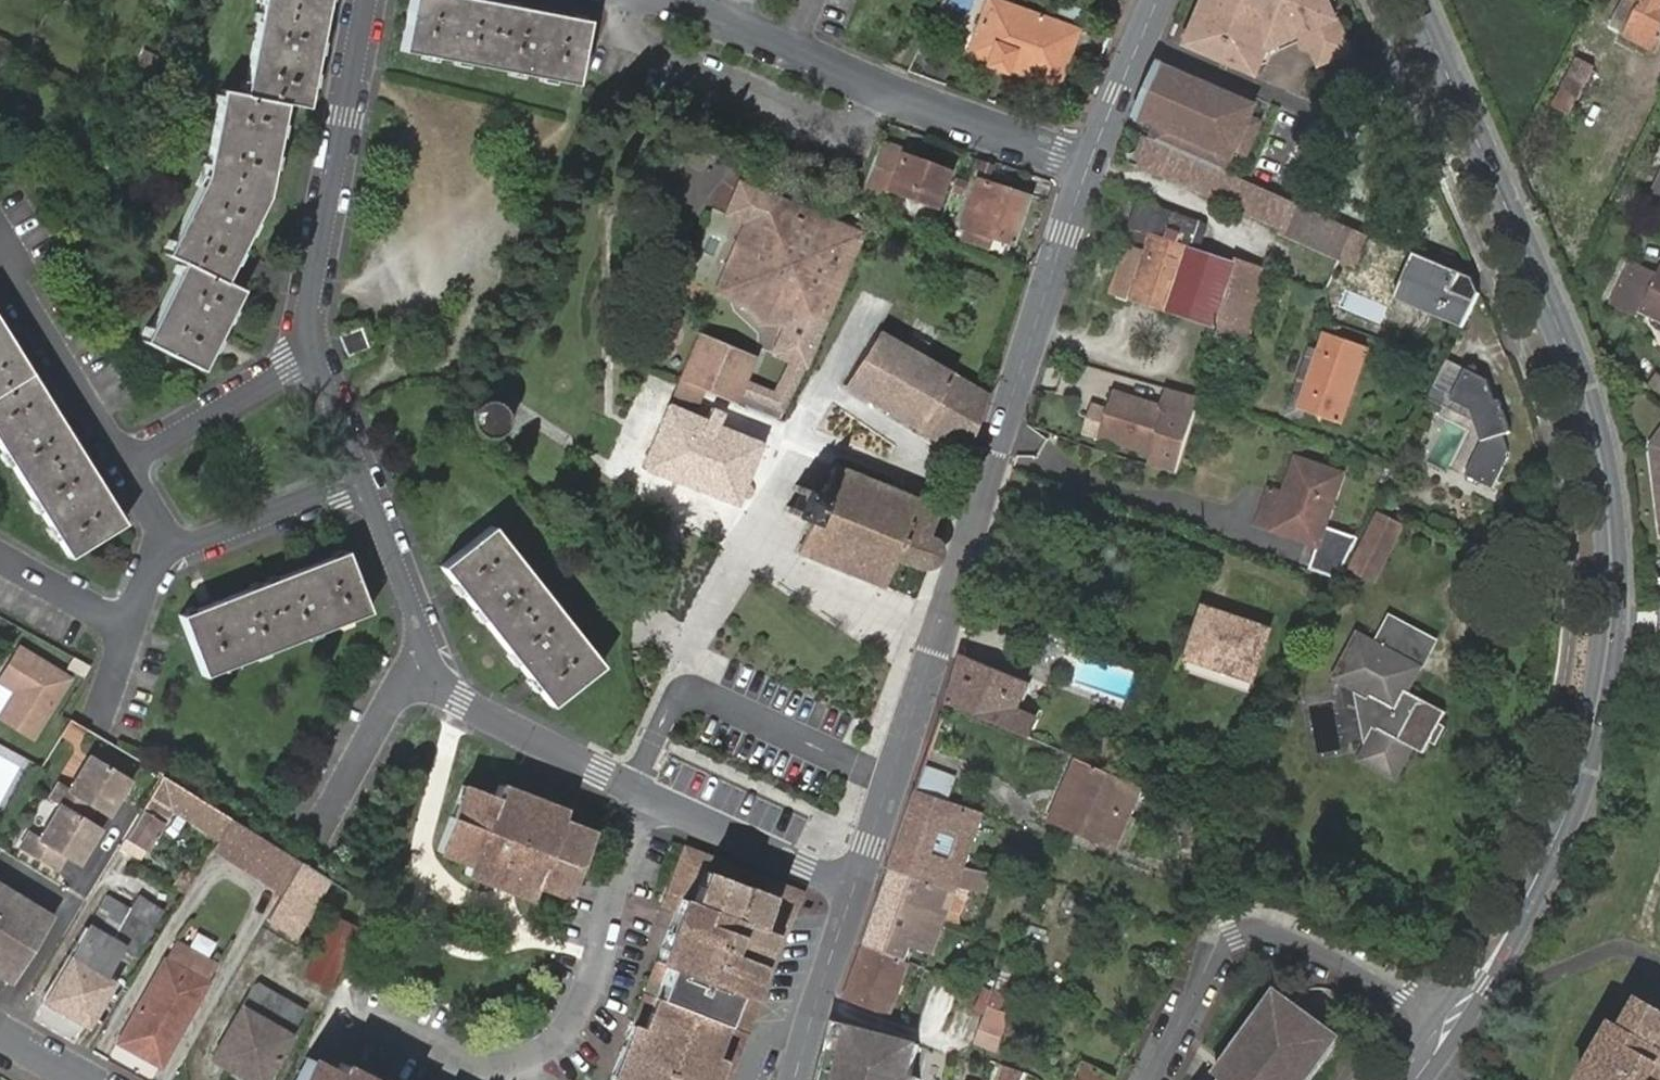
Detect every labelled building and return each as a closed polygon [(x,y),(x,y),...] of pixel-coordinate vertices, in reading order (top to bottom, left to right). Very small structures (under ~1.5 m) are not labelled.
[(245,95),(222,90),(203,176),(166,253),(182,261),(144,340),(201,369),(240,289),(224,281),(267,194),(285,102),(306,106),(326,0),(262,0),(245,95)] [(478,0),(412,0),(403,50),(575,84),(588,21),(478,0)] [(988,60),(986,64),(1004,71),(1007,67),(1057,85),(1075,29),(993,0),(987,0),(974,37),(992,44),(988,60)] [(1311,44),(1320,63),(1349,49),(1328,0),(1207,0),(1189,44),(1258,75),(1267,50),(1298,35),(1305,32),(1311,44)] [(1618,17),(1629,23),(1624,36),(1656,51),(1659,42),(1659,0),(1626,0),(1618,17)] [(1304,47),(1311,44),(1305,32),(1298,35),(1304,47)] [(969,52),(988,60),(992,44),(974,37),(969,52)] [(1598,53),(1581,45),(1555,103),(1570,111),(1598,53)] [(153,71),(161,55),(146,48),(138,64),(153,71)] [(1155,142),(1173,149),(1225,171),(1233,153),(1236,147),(1249,153),(1256,135),(1261,124),(1249,118),(1252,109),(1160,69),(1141,114),(1163,123),(1155,142)] [(903,151),(881,142),(863,186),(884,194),(887,188),(934,205),(947,170),(902,154),(903,151)] [(1283,227),(1294,201),(1238,177),(1225,171),(1173,149),(1162,175),(1283,227)] [(1652,194),(1659,198),(1659,177),(1652,194)] [(741,217),(754,187),(736,179),(723,209),(741,217)] [(1028,197),(977,179),(960,225),(1011,244),(1028,197)] [(723,261),(742,301),(762,318),(786,319),(772,349),(790,357),(773,393),(742,378),(752,353),(697,331),(678,379),(702,389),(773,418),(861,232),(754,187),(741,217),(723,261)] [(1115,291),(1221,327),(1221,329),(1250,339),(1273,271),(1237,258),(1235,264),(1193,250),(1203,222),(1144,202),(1115,291)] [(1464,327),(1481,292),(1476,279),(1417,254),(1397,299),(1464,327)] [(742,301),(723,261),(712,288),(742,301)] [(1610,305),(1618,309),(1638,268),(1630,264),(1610,305)] [(1636,317),(1639,312),(1656,276),(1638,268),(1618,309),(1636,317)] [(1656,276),(1639,312),(1659,322),(1659,268),(1656,276)] [(0,323),(0,447),(69,557),(124,522),(0,323)] [(361,326),(340,334),(347,354),(368,346),(361,326)] [(875,331),(842,385),(963,457),(985,402),(987,396),(875,331)] [(1300,408),(1309,412),(1342,423),(1368,347),(1327,332),(1320,353),(1300,408)] [(1305,421),(1309,412),(1300,408),(1320,353),(1311,349),(1287,414),(1305,421)] [(1508,451),(1502,433),(1510,430),(1499,401),(1494,402),(1485,381),(1446,362),(1426,403),(1441,411),(1445,402),(1470,415),(1480,444),(1459,478),(1488,493),(1508,458),(1508,451)] [(702,389),(678,379),(668,405),(692,415),(702,389)] [(1159,407),(1116,394),(1103,437),(1153,451),(1148,465),(1172,474),(1198,399),(1165,388),(1159,407)] [(488,398),(476,389),(470,401),(474,404),(473,405),(471,408),(470,410),(469,414),(469,417),(470,421),(471,423),(473,427),(475,430),(478,433),(473,439),(497,460),(509,446),(498,434),(498,433),(501,430),(503,429),(504,426),(506,423),(506,420),(507,416),(506,413),(505,409),(504,406),(501,403),(498,400),(494,399),(492,398),(490,397),(488,398)] [(668,405),(644,465),(732,501),(735,496),(740,496),(742,494),(745,491),(744,486),(741,483),(760,444),(692,415),(668,405)] [(1309,567),(1339,578),(1358,540),(1325,527),(1343,474),(1297,458),(1283,496),(1267,490),(1256,524),(1318,545),(1309,567)] [(838,461),(834,459),(820,493),(797,483),(793,491),(798,493),(792,506),(787,505),(785,511),(809,522),(798,550),(882,585),(895,558),(911,564),(914,566),(919,566),(922,567),(925,567),(929,566),(933,564),(935,561),(937,559),(938,556),(938,553),(938,549),(937,545),(936,542),(933,539),(931,536),(929,533),(938,509),(944,505),(943,502),(935,505),(918,498),(919,495),(913,492),(911,495),(895,489),(896,485),(891,482),(888,487),(879,483),(880,478),(875,475),(872,480),(865,477),(867,473),(860,470),(858,474),(837,465),(838,461)] [(1402,526),(1379,515),(1352,569),(1375,579),(1402,526)] [(493,524),(441,564),(550,705),(601,665),(493,524)] [(346,550),(181,614),(203,673),(369,611),(346,550)] [(1195,656),(1259,678),(1276,628),(1213,606),(1195,656)] [(1382,647),(1358,635),(1335,678),(1371,697),(1368,703),(1372,725),(1378,729),(1361,759),(1392,776),(1409,746),(1422,753),(1445,712),(1406,690),(1433,642),(1396,621),(1382,647)] [(17,648),(0,677),(0,685),(13,693),(0,714),(0,720),(32,739),(68,679),(17,648)] [(963,653),(947,702),(1032,738),(1040,717),(1018,709),(1029,682),(963,653)] [(1254,689),(1259,678),(1195,656),(1190,668),(1254,689)] [(150,793),(162,775),(70,718),(59,737),(88,755),(128,779),(150,793)] [(1101,750),(1096,766),(1111,774),(1117,755),(1101,750)] [(78,862),(99,827),(86,819),(95,805),(108,813),(128,779),(88,755),(68,788),(58,782),(49,797),(59,803),(39,837),(28,831),(19,846),(57,868),(65,854),(78,862)] [(1111,774),(1078,759),(1053,819),(1107,844),(1120,813),(1129,817),(1142,787),(1111,774)] [(219,839),(232,819),(162,775),(150,793),(118,845),(140,860),(171,809),(219,839)] [(565,807),(500,783),(495,795),(465,783),(438,850),(468,863),(465,872),(530,898),(535,885),(565,895),(591,829),(561,817),(565,807)] [(918,788),(890,868),(956,892),(964,868),(984,813),(918,788)] [(1120,813),(1107,844),(1116,848),(1129,817),(1120,813)] [(283,893),(301,862),(298,860),(283,851),(265,839),(232,819),(219,839),(212,850),(283,893)] [(1081,841),(1078,848),(1089,852),(1091,847),(1081,841)] [(293,935),(326,878),(301,862),(283,893),(267,919),(293,935)] [(675,912),(610,1079),(710,1079),(780,900),(693,867),(675,912)] [(890,868),(863,942),(866,944),(906,961),(911,947),(932,954),(948,909),(960,913),(970,889),(984,890),(992,873),(964,868),(956,892),(890,868)] [(122,869),(106,896),(127,910),(125,913),(134,919),(145,896),(122,869)] [(51,914),(0,883),(0,974),(11,981),(51,914)] [(1070,905),(1080,909),(1087,895),(1076,890),(1070,905)] [(127,910),(106,896),(44,1001),(85,1026),(112,980),(105,976),(120,951),(133,958),(150,928),(134,919),(125,913),(127,910)] [(357,926),(331,914),(302,978),(328,989),(357,926)] [(157,1066),(214,967),(173,944),(115,1042),(157,1066)] [(866,944),(848,999),(891,1016),(910,963),(906,961),(866,944)] [(1004,965),(995,988),(1004,992),(1013,968),(1004,965)] [(934,973),(930,983),(940,986),(943,977),(934,973)] [(255,984),(211,1059),(246,1079),(262,1079),(300,1011),(255,984)] [(995,988),(984,1015),(994,1018),(1004,992),(995,988)] [(1277,988),(1210,1079),(1301,1079),(1337,1032),(1277,988)] [(1646,997),(1629,1026),(1619,1020),(1591,1069),(1602,1074),(1608,1078),(1612,1079),(1659,1079),(1659,1005),(1646,997)] [(984,1015),(974,1042),(998,1051),(1007,1024),(994,1018),(984,1015)] [(823,1079),(914,1079),(920,1055),(837,1026),(829,1055),(823,1079)] [(1341,1035),(1337,1032),(1301,1079),(1308,1079),(1341,1035)] [(293,1079),(331,1079),(337,1067),(323,1060),(308,1052),(293,1079)] [(340,1062),(337,1067),(331,1079),(374,1079),(340,1062)] [(1027,1073),(1002,1064),(996,1079),(1024,1079),(1027,1073)] [(1608,1078),(1602,1074),(1591,1069),(1585,1079),(1607,1079),(1608,1078)] [(1114,1079),(1100,1072),(1096,1079),(1113,1079),(1114,1079)]
